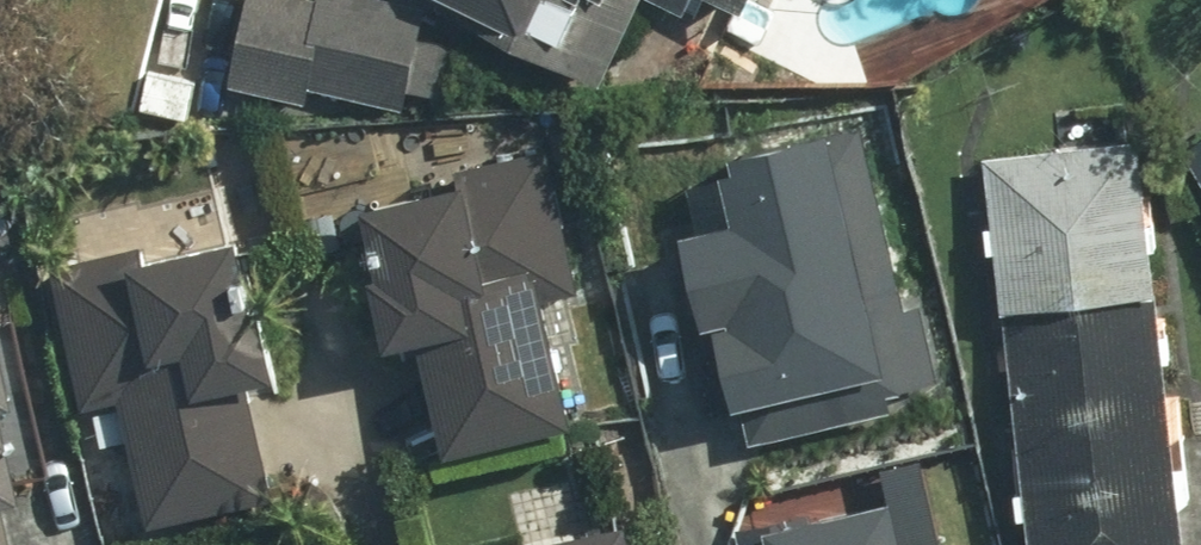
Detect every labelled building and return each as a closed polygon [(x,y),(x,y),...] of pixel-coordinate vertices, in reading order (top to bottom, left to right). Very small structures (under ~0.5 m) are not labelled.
[(233,77),(314,95),(319,73),(412,94),(434,0),(251,0),(233,77)] [(607,67),(641,0),(473,0),(607,67)] [(724,302),(756,434),(954,388),(931,287),(906,293),(862,110),(727,141),(742,204),(681,218),(702,307),(724,302)] [(1149,130),(1002,151),(1023,301),(1170,280),(1149,130)] [(590,276),(559,139),(468,159),(472,177),(381,198),(410,329),(437,323),(464,442),(591,414),(561,283),(590,276)] [(160,243),(64,265),(94,398),(136,389),(165,516),(293,487),(265,364),(296,357),(266,226),(161,249),(160,243)] [(1172,300),(1021,324),(1056,544),(1200,544),(1200,487),(1172,300)] [(14,311),(0,315),(0,477),(50,466),(14,311)] [(0,487),(0,544),(13,544),(0,487)] [(759,544),(941,544),(937,530),(907,537),(898,495),(755,525),(759,544)] [(645,518),(529,544),(651,544),(645,518)]
